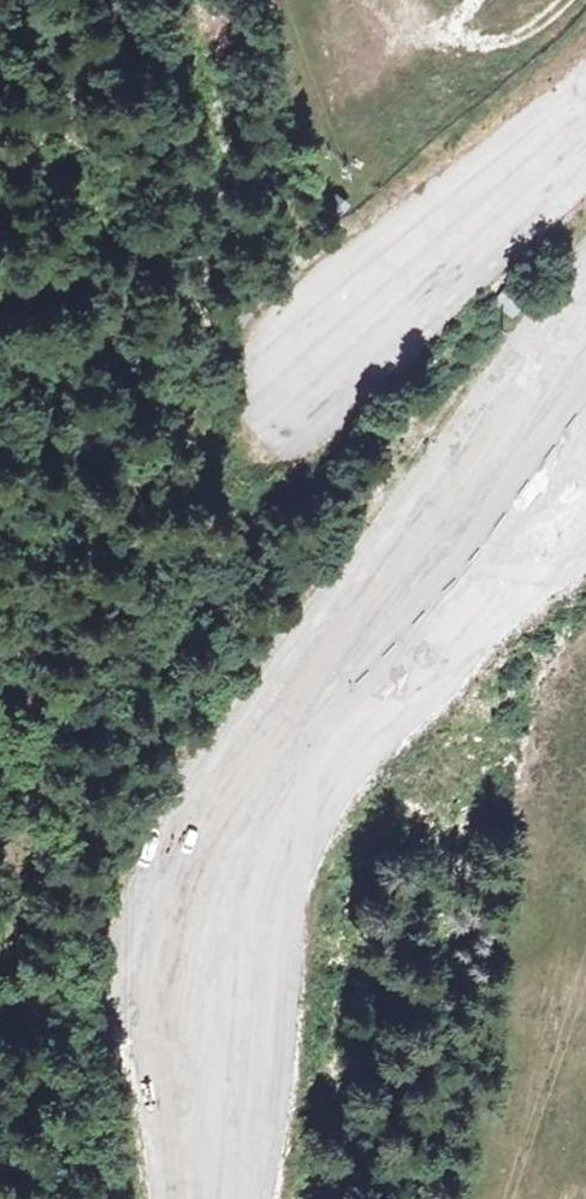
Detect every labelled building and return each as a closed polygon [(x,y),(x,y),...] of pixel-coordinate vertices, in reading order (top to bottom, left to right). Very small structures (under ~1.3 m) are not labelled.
[(333,199),(325,209),(336,218),(344,207),(333,199)]
